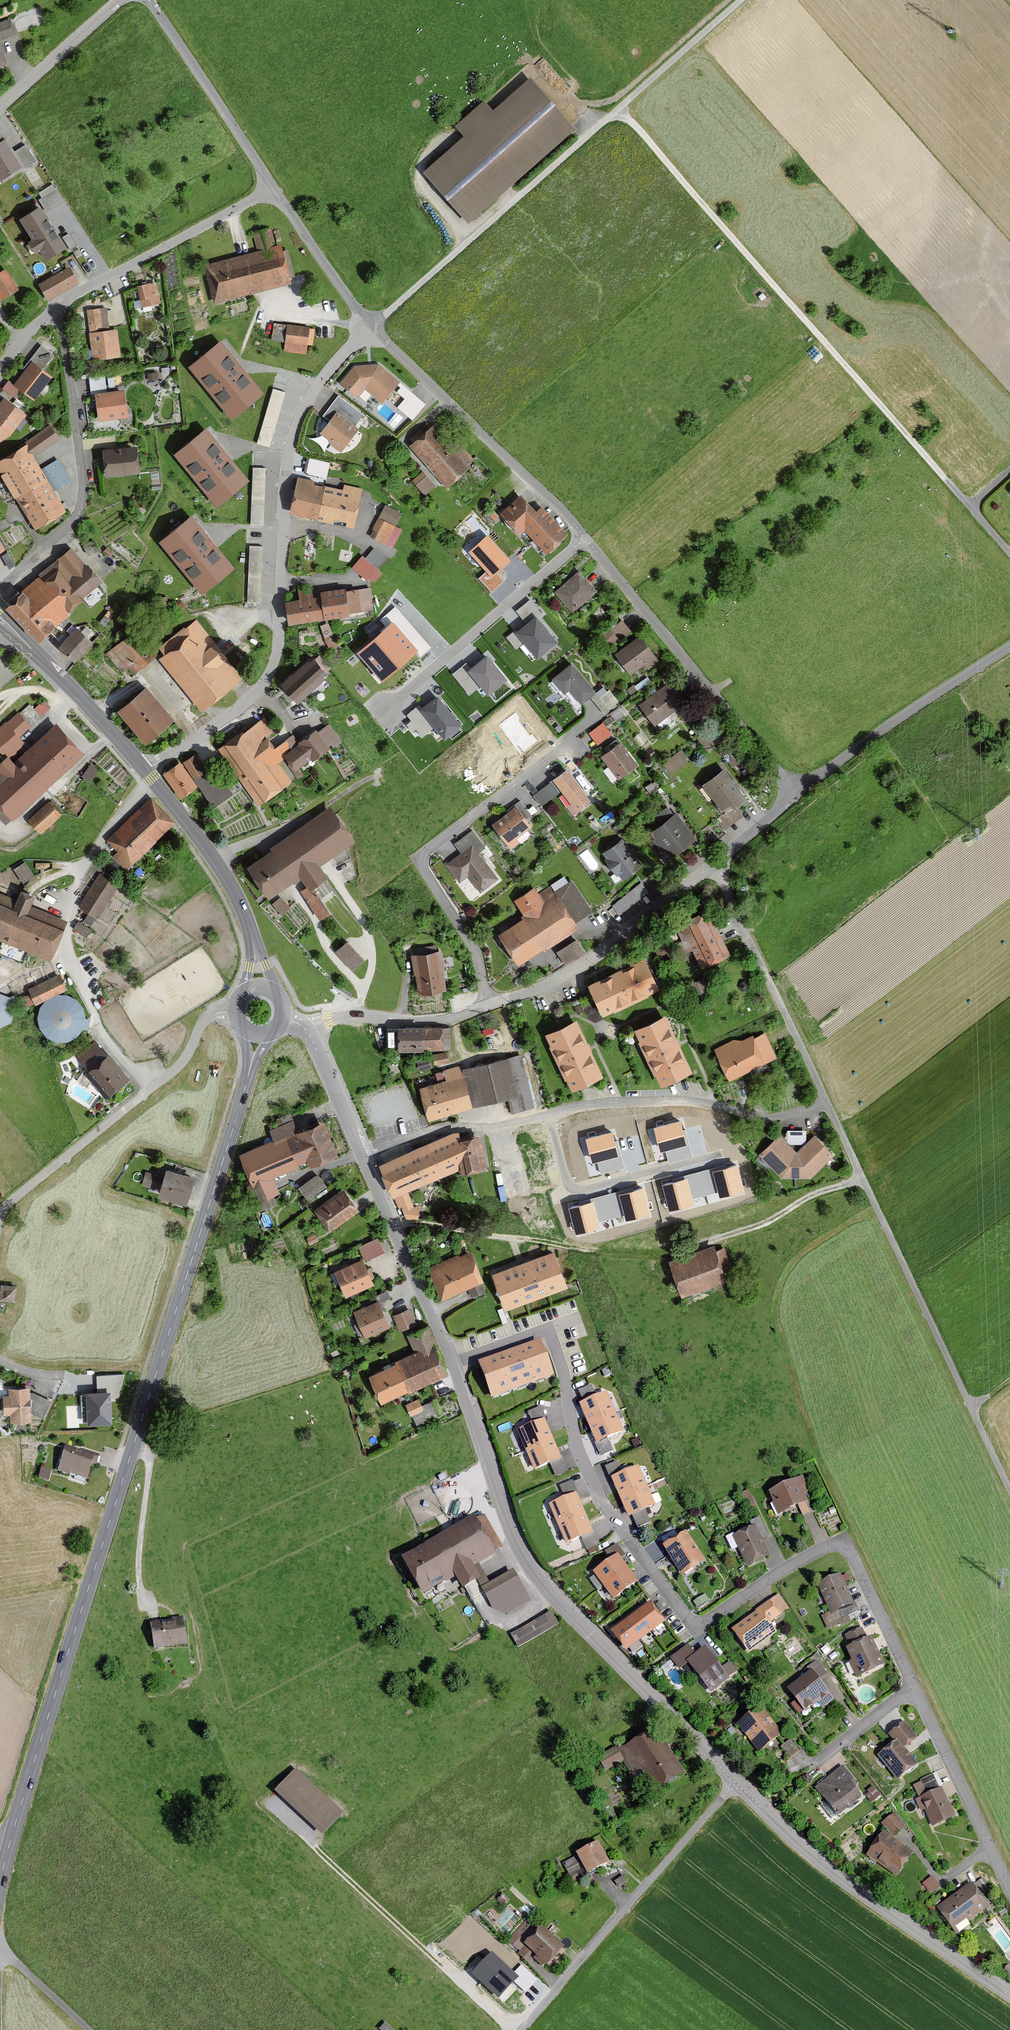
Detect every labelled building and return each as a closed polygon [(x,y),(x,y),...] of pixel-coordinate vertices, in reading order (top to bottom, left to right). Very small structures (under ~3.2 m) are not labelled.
[(0,25),(0,37),(2,43),(16,37),(10,21),(0,25)] [(0,42),(0,70),(9,66),(0,42)] [(423,173),(468,225),(576,131),(531,79),(493,112),(485,102),(455,129),(463,138),(423,173)] [(4,138),(0,140),(0,171),(2,174),(20,162),(4,138)] [(65,241),(40,203),(23,215),(35,234),(30,237),(37,247),(41,244),(47,253),(65,241)] [(215,305),(293,284),(283,247),(275,249),(270,230),(253,235),(258,252),(205,266),(215,305)] [(79,286),(69,269),(38,287),(48,304),(79,286)] [(6,272),(0,275),(0,300),(2,304),(19,293),(6,272)] [(136,288),(143,309),(161,304),(155,283),(136,288)] [(107,306),(106,298),(84,299),(84,307),(107,306)] [(110,332),(107,310),(87,313),(90,335),(89,335),(93,363),(121,359),(117,331),(110,332)] [(311,329),(288,326),(288,328),(274,326),(272,343),(287,345),(285,355),(307,357),(311,329)] [(193,362),(233,410),(260,388),(220,339),(193,362)] [(25,373),(13,387),(9,383),(3,391),(16,402),(23,394),(35,403),(53,380),(44,372),(55,359),(42,348),(23,371),(25,373)] [(379,366),(354,368),(340,385),(358,400),(366,390),(383,403),(400,383),(379,366)] [(91,397),(95,397),(99,423),(128,419),(124,392),(107,394),(105,378),(89,380),(91,397)] [(271,446),(287,391),(273,387),(257,442),(271,446)] [(329,411),(336,417),(321,436),(342,452),(359,430),(343,419),(351,408),(338,398),(329,411)] [(12,437),(28,416),(5,400),(0,406),(0,445),(12,437)] [(474,466),(435,424),(409,449),(447,490),(474,466)] [(246,475),(205,426),(177,450),(217,499),(246,475)] [(51,427),(0,460),(0,474),(37,531),(68,512),(33,459),(60,441),(51,427)] [(138,448),(104,452),(106,479),(141,475),(138,448)] [(328,477),(331,461),(309,457),(306,473),(328,477)] [(59,458),(45,465),(58,488),(71,480),(59,458)] [(265,507),(266,466),(254,465),(253,507),(265,507)] [(435,488),(422,473),(412,482),(425,497),(435,488)] [(315,483),(299,479),(291,516),(355,529),(363,491),(344,487),(343,492),(314,485),(315,483)] [(537,512),(522,495),(501,515),(521,536),(525,532),(547,555),(569,535),(543,507),(537,512)] [(402,515),(385,508),(371,540),(388,547),(402,515)] [(231,562),(191,514),(163,537),(203,585),(231,562)] [(510,561),(487,536),(469,552),(492,578),(510,561)] [(103,585),(70,548),(6,606),(39,642),(103,585)] [(382,575),(362,559),(353,570),(374,586),(382,575)] [(579,573),(556,593),(574,614),(597,593),(579,573)] [(300,600),(286,602),(289,626),(351,618),(350,613),(374,610),(371,589),(346,592),(346,589),(322,593),(322,597),(315,598),(314,590),(299,592),(300,600)] [(556,637),(536,613),(518,628),(538,651),(556,637)] [(623,618),(612,628),(622,640),(634,631),(623,618)] [(99,634),(87,621),(80,628),(92,640),(99,634)] [(329,622),(321,624),(324,637),(333,634),(329,622)] [(184,628),(160,648),(165,654),(159,659),(203,712),(242,679),(227,660),(229,658),(216,643),(214,645),(195,623),(186,630),(184,628)] [(417,652),(391,624),(357,654),(382,682),(417,652)] [(94,643),(77,627),(59,647),(77,663),(94,643)] [(153,657),(130,632),(106,655),(123,674),(129,668),(135,674),(153,657)] [(660,663),(639,637),(615,656),(631,676),(644,666),(649,672),(660,663)] [(506,675),(487,652),(470,666),(489,689),(506,675)] [(312,657),(281,686),(298,704),(330,676),(312,657)] [(553,679),(566,694),(571,690),(583,705),(597,693),(573,663),(553,679)] [(608,685),(599,690),(609,708),(618,703),(608,685)] [(175,719),(147,686),(118,712),(146,744),(175,719)] [(682,707),(667,686),(640,706),(655,727),(682,707)] [(460,726),(437,698),(421,711),(444,739),(460,726)] [(48,710),(41,703),(35,710),(41,717),(48,710)] [(515,712),(498,725),(520,754),(538,741),(515,712)] [(0,728),(0,754),(3,757),(6,754),(10,758),(27,744),(21,737),(32,728),(20,713),(7,725),(6,723),(0,728)] [(262,719),(219,751),(259,806),(291,783),(275,761),(298,744),(291,735),(274,747),(268,739),(274,735),(262,719)] [(56,725),(13,764),(8,758),(0,765),(0,820),(6,827),(84,756),(56,725)] [(612,736),(603,725),(590,735),(598,746),(612,736)] [(342,743),(329,726),(318,734),(316,731),(299,743),(301,745),(285,755),(288,759),(285,761),(298,780),(304,776),(300,770),(313,761),(314,763),(342,743)] [(638,766),(621,744),(601,758),(618,780),(638,766)] [(664,765),(672,774),(687,761),(680,752),(664,765)] [(196,755),(183,764),(197,783),(209,773),(196,755)] [(199,791),(180,764),(163,775),(183,803),(199,791)] [(101,775),(90,767),(82,778),(89,784),(94,778),(97,781),(101,775)] [(749,799),(725,768),(704,785),(726,814),(717,821),(725,831),(743,817),(737,809),(749,799)] [(591,801),(567,771),(534,796),(542,807),(562,792),(577,812),(591,801)] [(646,787),(651,795),(659,789),(653,782),(646,787)] [(151,801),(106,842),(118,854),(113,858),(126,872),(175,827),(151,801)] [(515,806),(516,808),(492,826),(511,850),(532,835),(529,832),(534,828),(527,820),(531,817),(520,802),(515,806)] [(29,821),(41,835),(62,816),(50,803),(29,821)] [(270,848),(272,851),(248,868),(270,898),(302,876),(309,886),(301,891),(321,920),(331,913),(314,888),(329,877),(321,865),(355,842),(331,807),(270,848)] [(698,840),(676,812),(650,833),(671,860),(698,840)] [(484,848),(472,832),(455,845),(461,854),(447,865),(461,884),(469,877),(481,893),(499,879),(479,852),(484,848)] [(645,865),(621,840),(604,855),(628,881),(645,865)] [(79,907),(98,919),(118,888),(99,876),(79,907)] [(641,880),(623,896),(631,905),(649,890),(641,880)] [(550,888),(539,895),(534,888),(515,901),(526,918),(500,934),(520,966),(549,948),(550,949),(582,929),(578,923),(594,913),(573,881),(554,894),(550,888)] [(51,962),(67,922),(31,907),(35,896),(21,891),(17,901),(0,894),(0,941),(51,962)] [(290,907),(280,896),(272,904),(282,914),(290,907)] [(682,956),(693,951),(702,971),(732,956),(709,910),(674,927),(682,943),(677,946),(682,956)] [(78,921),(74,930),(89,938),(93,928),(78,921)] [(557,951),(566,965),(586,953),(578,938),(557,951)] [(366,960),(348,942),(336,952),(353,971),(366,960)] [(447,992),(441,953),(412,957),(415,976),(416,976),(419,995),(447,992)] [(647,960),(589,986),(603,1019),(662,993),(647,960)] [(67,991),(60,975),(28,990),(36,1005),(67,991)] [(16,1019),(6,991),(0,993),(0,1025),(16,1019)] [(636,1031),(663,1088),(695,1073),(668,1015),(636,1031)] [(546,1036),(573,1093),(606,1078),(578,1021),(546,1036)] [(400,1029),(400,1052),(447,1052),(447,1029),(400,1029)] [(715,1050),(731,1082),(779,1059),(766,1033),(755,1039),(754,1035),(739,1042),(738,1039),(715,1050)] [(106,1100),(130,1081),(110,1056),(107,1057),(96,1043),(77,1057),(89,1072),(86,1074),(106,1100)] [(462,1071),(460,1067),(444,1071),(447,1081),(420,1089),(429,1122),(509,1100),(513,1115),(536,1109),(521,1055),(462,1071)] [(447,1055),(433,1057),(435,1066),(449,1064),(447,1055)] [(339,1156),(324,1121),(297,1133),(293,1122),(270,1132),(273,1140),(239,1155),(259,1203),(279,1195),(272,1178),(309,1163),(311,1168),(339,1156)] [(679,1123),(654,1129),(660,1153),(665,1152),(668,1163),(692,1157),(685,1130),(681,1131),(679,1123)] [(611,1133),(586,1140),(592,1164),(597,1163),(600,1174),(625,1168),(618,1140),(614,1142),(611,1133)] [(394,1198),(461,1170),(462,1175),(488,1171),(481,1137),(460,1140),(460,1134),(454,1134),(380,1165),(394,1198)] [(782,1180),(811,1180),(836,1156),(815,1135),(797,1153),(780,1136),(759,1156),(782,1180)] [(721,1199),(744,1193),(737,1166),(727,1168),(726,1164),(700,1171),(707,1195),(719,1191),(721,1199)] [(196,1178),(167,1170),(165,1178),(146,1173),(142,1186),(161,1192),(159,1198),(187,1206),(196,1178)] [(666,1185),(674,1212),(696,1206),(694,1198),(707,1195),(700,1171),(674,1178),(675,1182),(666,1185)] [(298,1188),(309,1201),(327,1187),(317,1175),(298,1188)] [(624,1223),(647,1217),(639,1189),(630,1192),(629,1188),(603,1195),(609,1219),(622,1215),(624,1223)] [(344,1191),(314,1213),(330,1234),(360,1212),(344,1191)] [(569,1209),(576,1236),(599,1230),(597,1222),(609,1219),(603,1195),(577,1202),(578,1206),(569,1209)] [(402,1208),(408,1219),(418,1221),(420,1211),(402,1208)] [(360,1247),(366,1262),(385,1253),(379,1239),(360,1247)] [(671,1263),(685,1299),(728,1282),(726,1276),(734,1273),(724,1249),(717,1251),(715,1246),(671,1263)] [(566,1284),(554,1251),(496,1272),(508,1304),(566,1284)] [(442,1296),(482,1280),(470,1252),(431,1269),(442,1296)] [(375,1284),(363,1260),(335,1272),(346,1297),(375,1284)] [(480,1284),(469,1289),(472,1296),(484,1291),(480,1284)] [(0,1302),(16,1304),(18,1288),(2,1286),(0,1302)] [(391,1328),(379,1301),(355,1312),(367,1339),(391,1328)] [(416,1324),(409,1310),(394,1317),(400,1331),(416,1324)] [(429,1327),(408,1336),(415,1353),(396,1361),(397,1364),(370,1376),(382,1404),(410,1391),(411,1393),(451,1375),(429,1327)] [(481,1364),(492,1396),(550,1375),(539,1343),(481,1364)] [(11,1423),(31,1422),(30,1388),(9,1388),(9,1396),(4,1397),(5,1416),(11,1416),(11,1423)] [(110,1390),(87,1391),(89,1420),(111,1419),(110,1390)] [(621,1431),(606,1394),(581,1405),(597,1441),(621,1431)] [(406,1405),(411,1417),(425,1411),(420,1399),(406,1405)] [(559,1458),(544,1421),(520,1431),(535,1468),(559,1458)] [(70,1475),(89,1482),(97,1456),(66,1446),(57,1474),(70,1478),(70,1475)] [(653,1505),(637,1468),(613,1479),(629,1515),(653,1505)] [(812,1501),(802,1479),(769,1494),(780,1516),(812,1501)] [(547,1494),(552,1505),(578,1494),(572,1482),(547,1494)] [(591,1532),(575,1496),(551,1506),(567,1542),(591,1532)] [(478,1586),(491,1609),(509,1615),(531,1603),(514,1573),(491,1587),(480,1568),(497,1559),(495,1554),(504,1549),(486,1518),(477,1523),(476,1521),(403,1562),(424,1600),(457,1581),(465,1593),(478,1586)] [(769,1558),(755,1528),(734,1538),(749,1568),(769,1558)] [(664,1549),(684,1578),(706,1563),(686,1534),(664,1549)] [(593,1576),(614,1603),(639,1583),(618,1556),(593,1576)] [(841,1576),(818,1587),(832,1617),(855,1606),(841,1576)] [(789,1611),(778,1596),(755,1613),(756,1614),(732,1632),(749,1656),(778,1636),(770,1625),(789,1611)] [(666,1624),(650,1604),(612,1635),(628,1654),(666,1624)] [(551,1613),(511,1638),(518,1650),(558,1625),(551,1613)] [(183,1622),(150,1628),(155,1654),(188,1647),(183,1622)] [(885,1669),(872,1639),(867,1642),(862,1630),(845,1637),(851,1650),(847,1651),(852,1664),(850,1664),(857,1681),(885,1669)] [(699,1655),(690,1645),(670,1661),(677,1668),(684,1662),(711,1696),(730,1680),(705,1650),(699,1655)] [(835,1702),(811,1674),(787,1694),(806,1718),(819,1707),(823,1712),(835,1702)] [(763,1710),(739,1727),(759,1756),(783,1739),(763,1710)] [(890,1738),(896,1746),(879,1759),(900,1784),(919,1768),(906,1752),(919,1741),(905,1725),(890,1738)] [(605,1775),(624,1765),(644,1801),(685,1779),(660,1732),(619,1754),(617,1750),(597,1760),(605,1775)] [(858,1786),(843,1769),(815,1793),(838,1818),(862,1796),(855,1789),(858,1786)] [(275,1796),(324,1840),(346,1815),(297,1772),(275,1796)] [(922,1785),(914,1789),(935,1831),(958,1820),(943,1790),(928,1797),(922,1785)] [(896,1815),(882,1826),(893,1840),(906,1829),(896,1815)] [(914,1856),(884,1836),(868,1859),(899,1880),(914,1856)] [(584,1871),(588,1878),(609,1867),(598,1846),(577,1857),(578,1858),(564,1866),(570,1878),(584,1871)] [(923,1887),(931,1897),(941,1889),(933,1879),(923,1887)] [(973,1886),(938,1912),(959,1939),(972,1928),(970,1925),(991,1909),(973,1886)] [(524,1947),(549,1968),(566,1948),(541,1927),(524,1947)] [(493,1950),(473,1972),(499,1996),(513,1980),(526,1992),(537,1979),(522,1965),(516,1972),(493,1950)]
